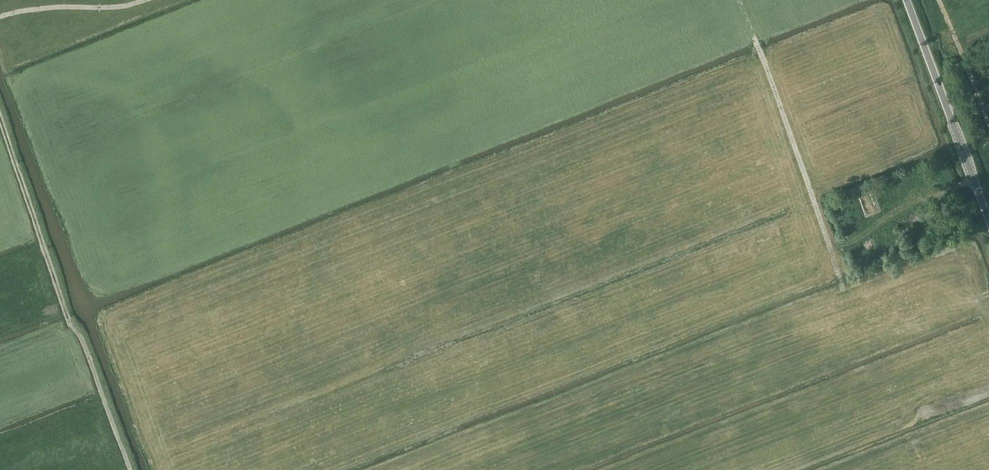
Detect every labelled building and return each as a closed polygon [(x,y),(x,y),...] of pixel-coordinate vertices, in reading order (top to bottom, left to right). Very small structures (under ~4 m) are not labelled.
[(942,227),(954,223),(950,210),(938,214),(942,227)]
